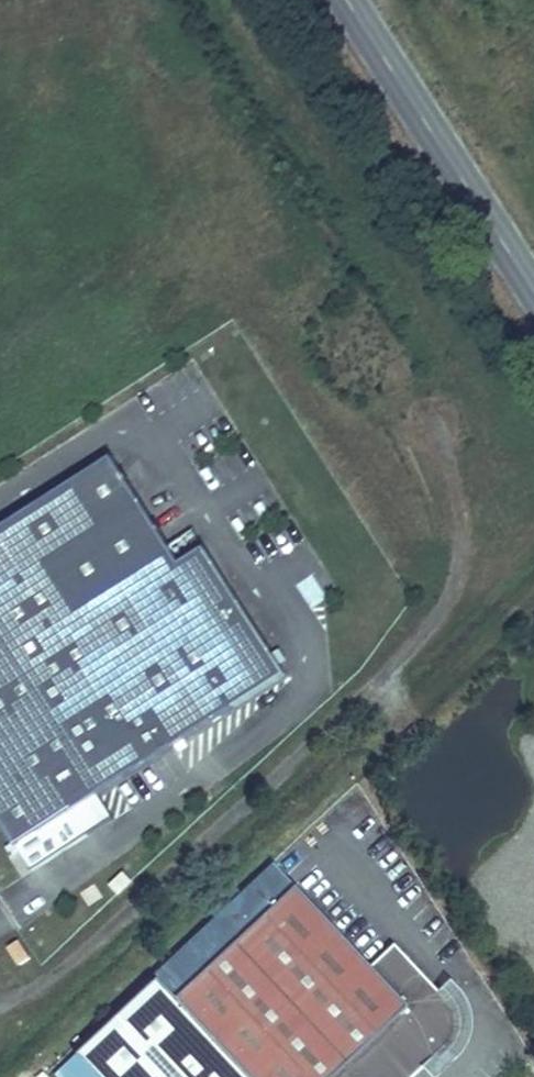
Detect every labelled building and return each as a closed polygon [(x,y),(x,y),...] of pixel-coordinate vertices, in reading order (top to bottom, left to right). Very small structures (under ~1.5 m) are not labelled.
[(195,516),(172,532),(114,445),(0,522),(0,801),(40,861),(106,817),(92,794),(106,784),(292,660),(195,516)] [(456,1036),(460,1026),(460,1018),(459,1010),(457,1002),(397,938),(370,961),(270,856),(161,971),(59,1066),(68,1076),(412,1076),(456,1036)] [(19,941),(10,947),(21,965),(31,959),(19,941)]
